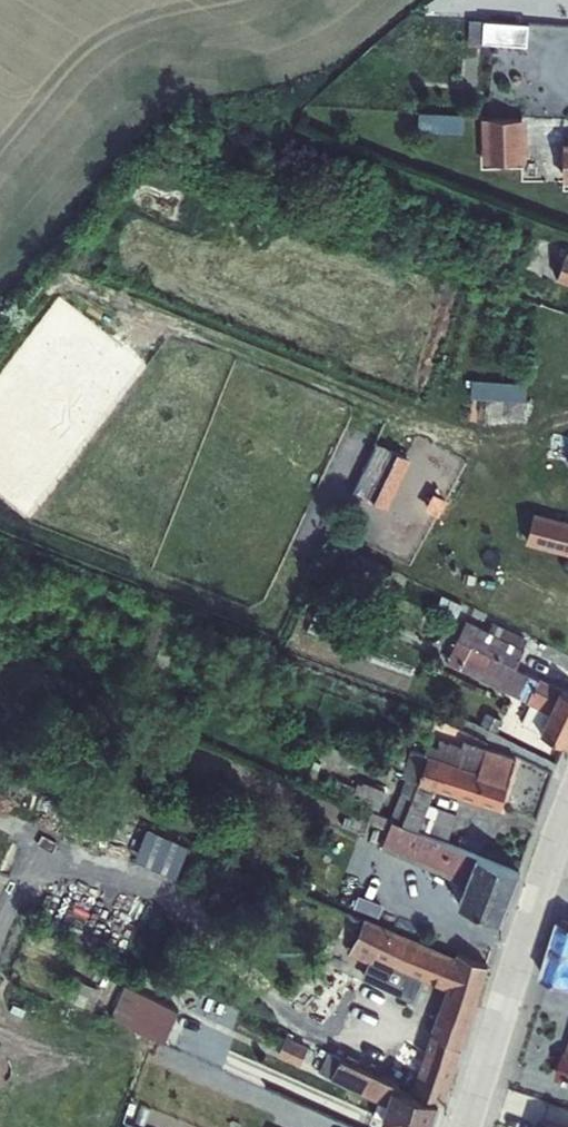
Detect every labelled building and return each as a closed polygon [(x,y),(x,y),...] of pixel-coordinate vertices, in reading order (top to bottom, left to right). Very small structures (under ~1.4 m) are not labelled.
[(468,20),(467,43),(526,46),(527,24),(468,20)] [(420,113),(419,131),(464,133),(465,114),(420,113)] [(521,119),(487,120),(487,165),(521,165),(521,119)] [(555,279),(567,283),(567,251),(566,251),(566,252),(564,252),(555,279)] [(486,381),(486,398),(526,400),(526,382),(486,381)] [(373,444),(349,492),(382,508),(406,460),(373,444)] [(529,544),(567,554),(567,524),(536,516),(529,544)] [(441,595),(434,610),(454,620),(461,604),(441,595)] [(558,689),(559,690),(560,688),(515,667),(523,649),(522,648),(526,639),(492,621),(487,630),(465,620),(445,662),(529,704),(520,723),(538,732),(558,689)] [(538,732),(565,744),(567,737),(567,694),(559,690),(558,689),(538,732)] [(485,712),(479,724),(497,732),(503,720),(485,712)] [(404,778),(389,819),(401,822),(417,829),(418,826),(428,804),(433,789),(499,809),(514,760),(513,757),(485,748),(462,741),(460,746),(439,739),(437,747),(426,744),(423,753),(410,749),(400,777),(404,778)] [(321,742),(316,755),(344,767),(346,761),(368,769),(372,756),(350,748),(348,754),(321,742)] [(337,780),(333,789),(352,797),(353,793),(357,795),(354,802),(378,810),(384,790),(361,782),(361,784),(356,782),(355,787),(337,780)] [(428,804),(418,826),(447,837),(456,814),(428,804)] [(371,811),(367,822),(388,830),(380,849),(464,885),(456,904),(498,920),(518,872),(475,855),(389,819),(371,811)] [(138,856),(180,874),(193,843),(151,824),(138,856)] [(358,896),(354,908),(377,917),(381,905),(358,896)] [(347,911),(334,937),(351,945),(347,953),(370,964),(365,981),(415,1001),(422,981),(445,989),(430,1031),(459,1048),(460,1048),(487,966),(455,953),(454,956),(364,917),(363,918),(347,911)] [(560,920),(542,978),(567,987),(567,923),(560,920)] [(83,981),(73,1001),(109,1018),(163,1044),(177,1011),(124,985),(106,977),(100,990),(83,981)] [(401,1091),(437,1103),(440,1104),(459,1048),(430,1031),(420,1026),(414,1043),(404,1036),(389,1056),(408,1070),(402,1087),(401,1091)] [(285,1036),(277,1055),(299,1065),(307,1046),(285,1036)] [(567,1052),(564,1052),(555,1080),(563,1082),(564,1079),(567,1080),(567,1048),(567,1052)] [(318,1072),(329,1077),(328,1079),(376,1101),(372,1115),(381,1118),(380,1121),(399,1126),(430,1126),(437,1103),(401,1091),(402,1087),(338,1056),(327,1052),(318,1072)] [(537,1126),(566,1126),(540,1118),(537,1126)]
